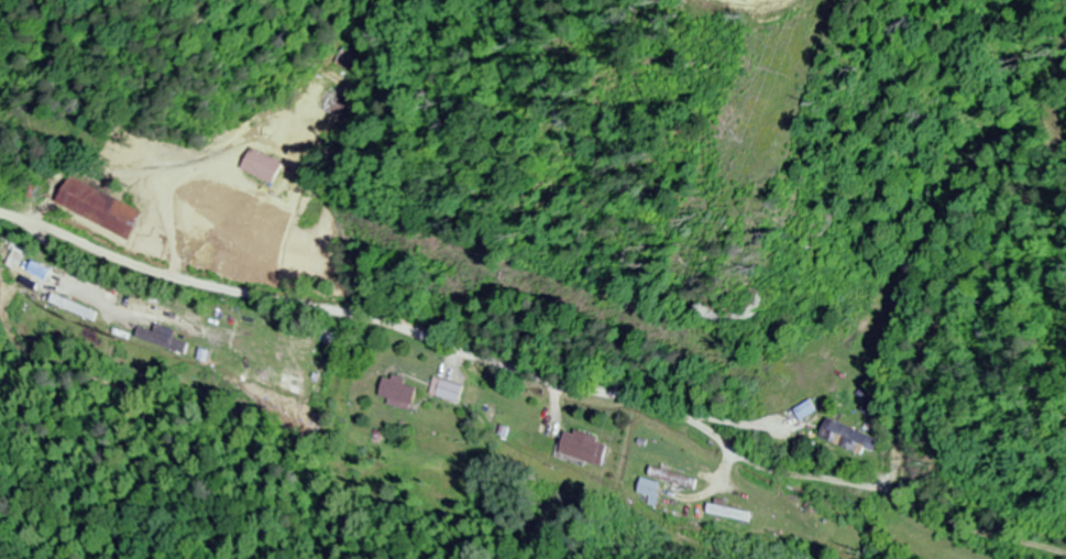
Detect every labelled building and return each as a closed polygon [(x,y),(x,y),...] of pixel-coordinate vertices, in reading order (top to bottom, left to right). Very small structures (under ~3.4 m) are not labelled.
[(346,84),(318,72),(306,101),(335,112),(346,84)] [(239,172),(272,186),(282,163),(250,148),(239,172)] [(65,178),(52,209),(156,251),(168,221),(65,178)] [(383,379),(376,397),(409,408),(415,390),(402,386),(404,381),(391,377),(390,382),(383,379)] [(428,395),(457,404),(462,388),(433,379),(428,395)] [(816,412),(810,402),(794,411),(801,422),(816,412)] [(880,440),(826,419),(818,440),(864,457),(867,450),(875,453),(880,440)] [(561,432),(554,463),(598,473),(606,442),(561,432)] [(651,500),(658,485),(639,476),(632,492),(651,500)] [(702,516),(747,521),(748,511),(703,506),(702,516)]
